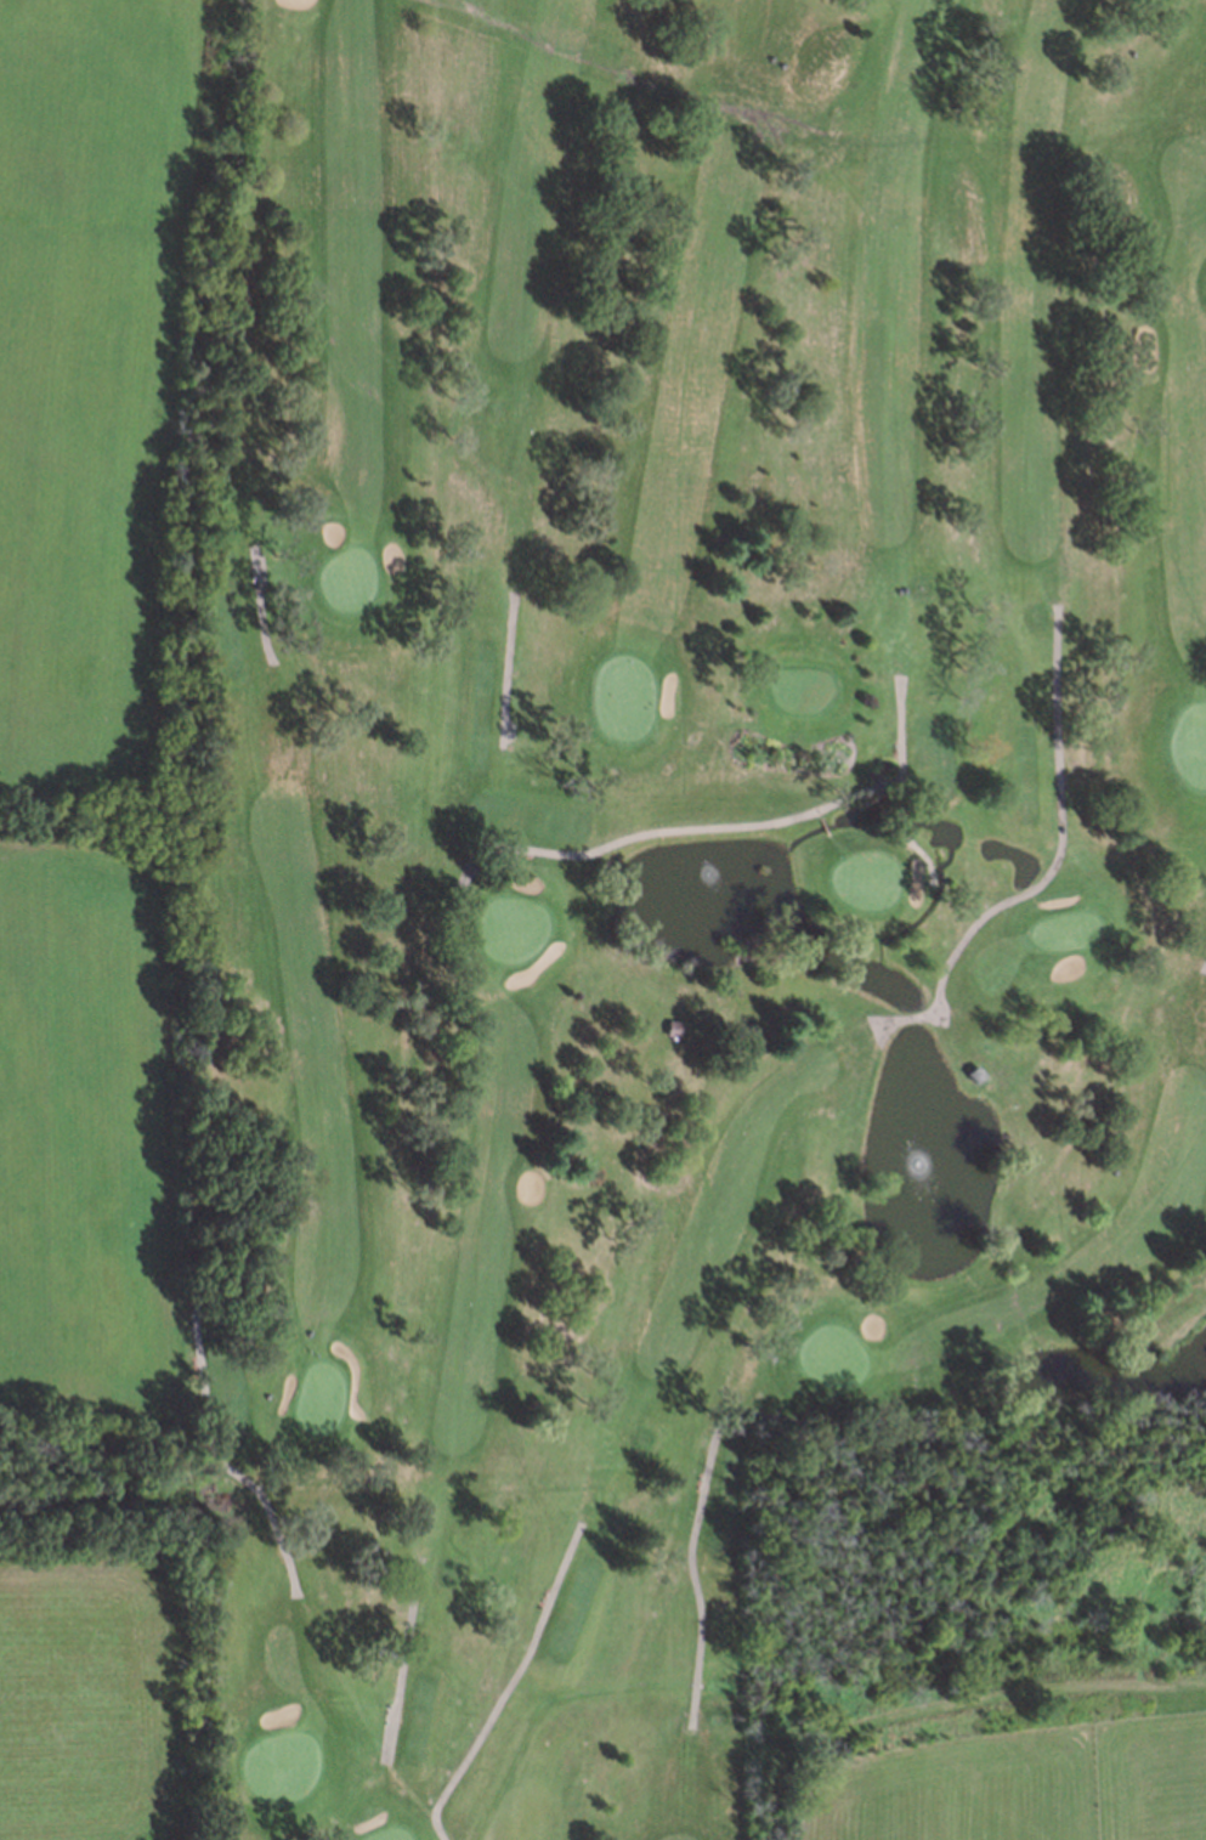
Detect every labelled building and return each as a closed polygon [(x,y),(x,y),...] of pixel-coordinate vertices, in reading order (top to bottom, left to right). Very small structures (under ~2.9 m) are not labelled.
[(674,1037),(661,1035),(663,1019),(676,1021),(674,1037)]
